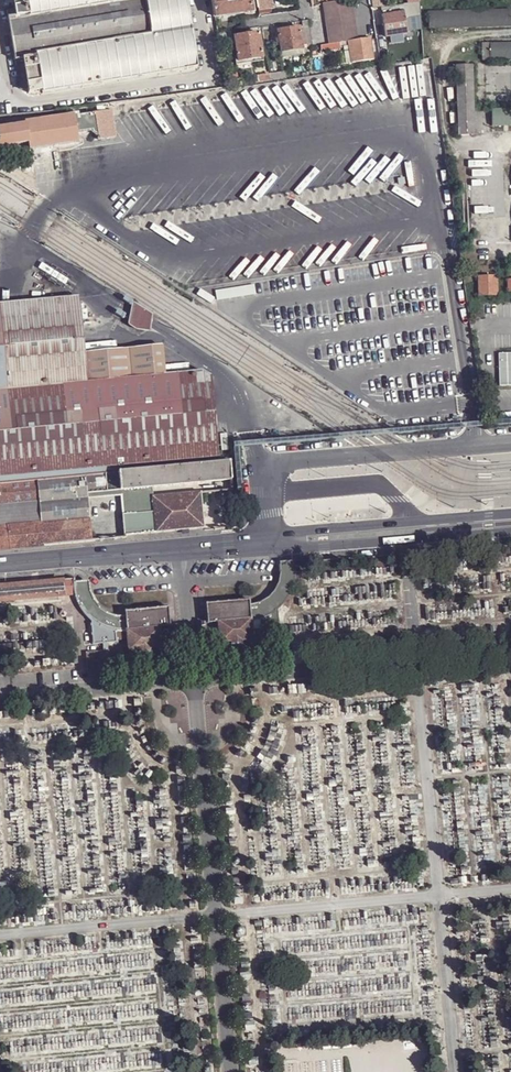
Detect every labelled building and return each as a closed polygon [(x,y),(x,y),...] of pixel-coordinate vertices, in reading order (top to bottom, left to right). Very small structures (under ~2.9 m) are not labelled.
[(30,17),(30,15),(16,18),(15,10),(7,11),(16,67),(24,66),(23,57),(37,56),(37,53),(152,35),(146,0),(140,0),(30,17)] [(14,4),(15,10),(16,18),(30,15),(30,17),(140,0),(13,0),(14,4)] [(152,35),(37,53),(37,56),(23,57),(24,66),(29,90),(29,94),(43,92),(43,94),(199,69),(187,0),(146,0),(152,35)] [(252,12),(250,0),(213,0),(216,18),(252,12)] [(258,9),(273,6),(272,0),(257,0),(258,9)] [(331,45),(343,43),(350,42),(358,41),(351,0),(336,2),(324,4),(331,45)] [(420,17),(420,3),(414,4),(408,5),(408,10),(414,9),(415,17),(420,17)] [(404,10),(404,11),(406,19),(415,17),(414,9),(408,10),(404,10)] [(428,12),(428,29),(510,27),(510,13),(510,10),(428,12)] [(386,38),(408,35),(406,19),(404,11),(382,15),(386,38)] [(308,20),(303,21),(304,27),(307,48),(312,48),(308,20)] [(300,27),(278,31),(281,53),(303,49),(300,27)] [(233,32),(219,34),(220,41),(234,39),(233,32)] [(239,62),(263,58),(260,33),(235,37),(239,62)] [(374,61),(371,39),(369,39),(358,41),(350,42),(350,48),(353,64),(374,61)] [(344,49),(343,43),(331,45),(321,46),(322,52),(344,49)] [(490,44),(490,60),(510,60),(510,43),(490,44)] [(490,60),(490,44),(482,44),(483,60),(490,60)] [(350,48),(344,49),(346,64),(353,64),(350,48)] [(308,55),(307,49),(303,49),(281,53),(282,59),(308,55)] [(24,66),(16,67),(21,91),(29,90),(24,66)] [(472,67),(455,67),(457,136),(474,136),(472,67)] [(283,72),(270,74),(271,81),(284,79),(283,72)] [(270,74),(257,76),(259,83),(271,81),(270,74)] [(491,110),(492,126),(510,126),(510,109),(491,110)] [(0,129),(0,149),(28,144),(30,150),(79,143),(78,133),(93,131),(93,133),(96,135),(98,135),(99,137),(115,135),(111,111),(25,123),(25,125),(0,129)] [(500,297),(499,276),(479,277),(479,297),(500,297)] [(74,298),(25,303),(14,304),(0,305),(0,484),(38,481),(87,476),(119,473),(218,464),(217,456),(218,456),(214,417),(210,375),(163,346),(84,353),(79,301),(74,298)] [(499,355),(500,388),(510,388),(510,355),(499,355)] [(160,487),(231,480),(230,463),(220,463),(218,464),(119,473),(121,491),(141,489),(160,487)] [(87,476),(88,494),(121,491),(119,473),(87,476)] [(87,476),(38,481),(40,502),(42,524),(43,547),(45,546),(75,544),(92,542),(90,520),(88,494),(87,476)] [(0,484),(0,506),(40,502),(38,481),(0,484)] [(141,489),(142,499),(153,497),(161,497),(160,487),(141,489)] [(161,497),(153,497),(156,533),(161,533),(193,530),(203,529),(200,493),(161,497)] [(156,533),(153,497),(142,499),(136,499),(138,528),(124,530),(125,539),(139,537),(155,536),(156,536),(156,533)] [(122,500),(123,517),(124,530),(138,528),(136,499),(122,500)] [(8,527),(42,524),(40,502),(0,506),(0,528),(8,527)] [(123,517),(90,520),(92,542),(105,541),(125,539),(124,530),(123,517)] [(42,524),(8,527),(10,549),(20,549),(43,547),(42,524)] [(0,528),(0,551),(10,549),(8,527),(0,528)] [(205,595),(208,625),(218,616),(252,613),(259,612),(268,611),(275,605),(277,602),(282,597),(288,587),(291,577),(293,566),(305,566),(305,562),(278,564),(277,573),(275,581),(270,588),(263,593),(254,595),(254,592),(205,595)] [(73,596),(73,584),(72,579),(0,584),(0,602),(73,596)] [(89,593),(88,583),(73,584),(73,596),(76,601),(83,613),(90,620),(100,626),(110,630),(116,631),(126,631),(125,618),(116,618),(108,615),(99,609),(94,602),(89,593)] [(268,611),(259,612),(259,620),(279,618),(277,602),(275,605),(268,611)] [(168,608),(124,613),(125,618),(126,631),(161,629),(171,627),(168,608)] [(252,619),(219,623),(221,642),(233,642),(233,646),(242,646),(242,642),(253,640),(252,619)] [(100,626),(90,620),(91,624),(90,625),(92,646),(103,645),(103,652),(86,654),(89,681),(111,679),(109,652),(108,644),(118,644),(116,631),(110,630),(100,626)] [(161,629),(126,631),(128,654),(139,652),(140,657),(152,655),(151,651),(162,650),(161,629)]
